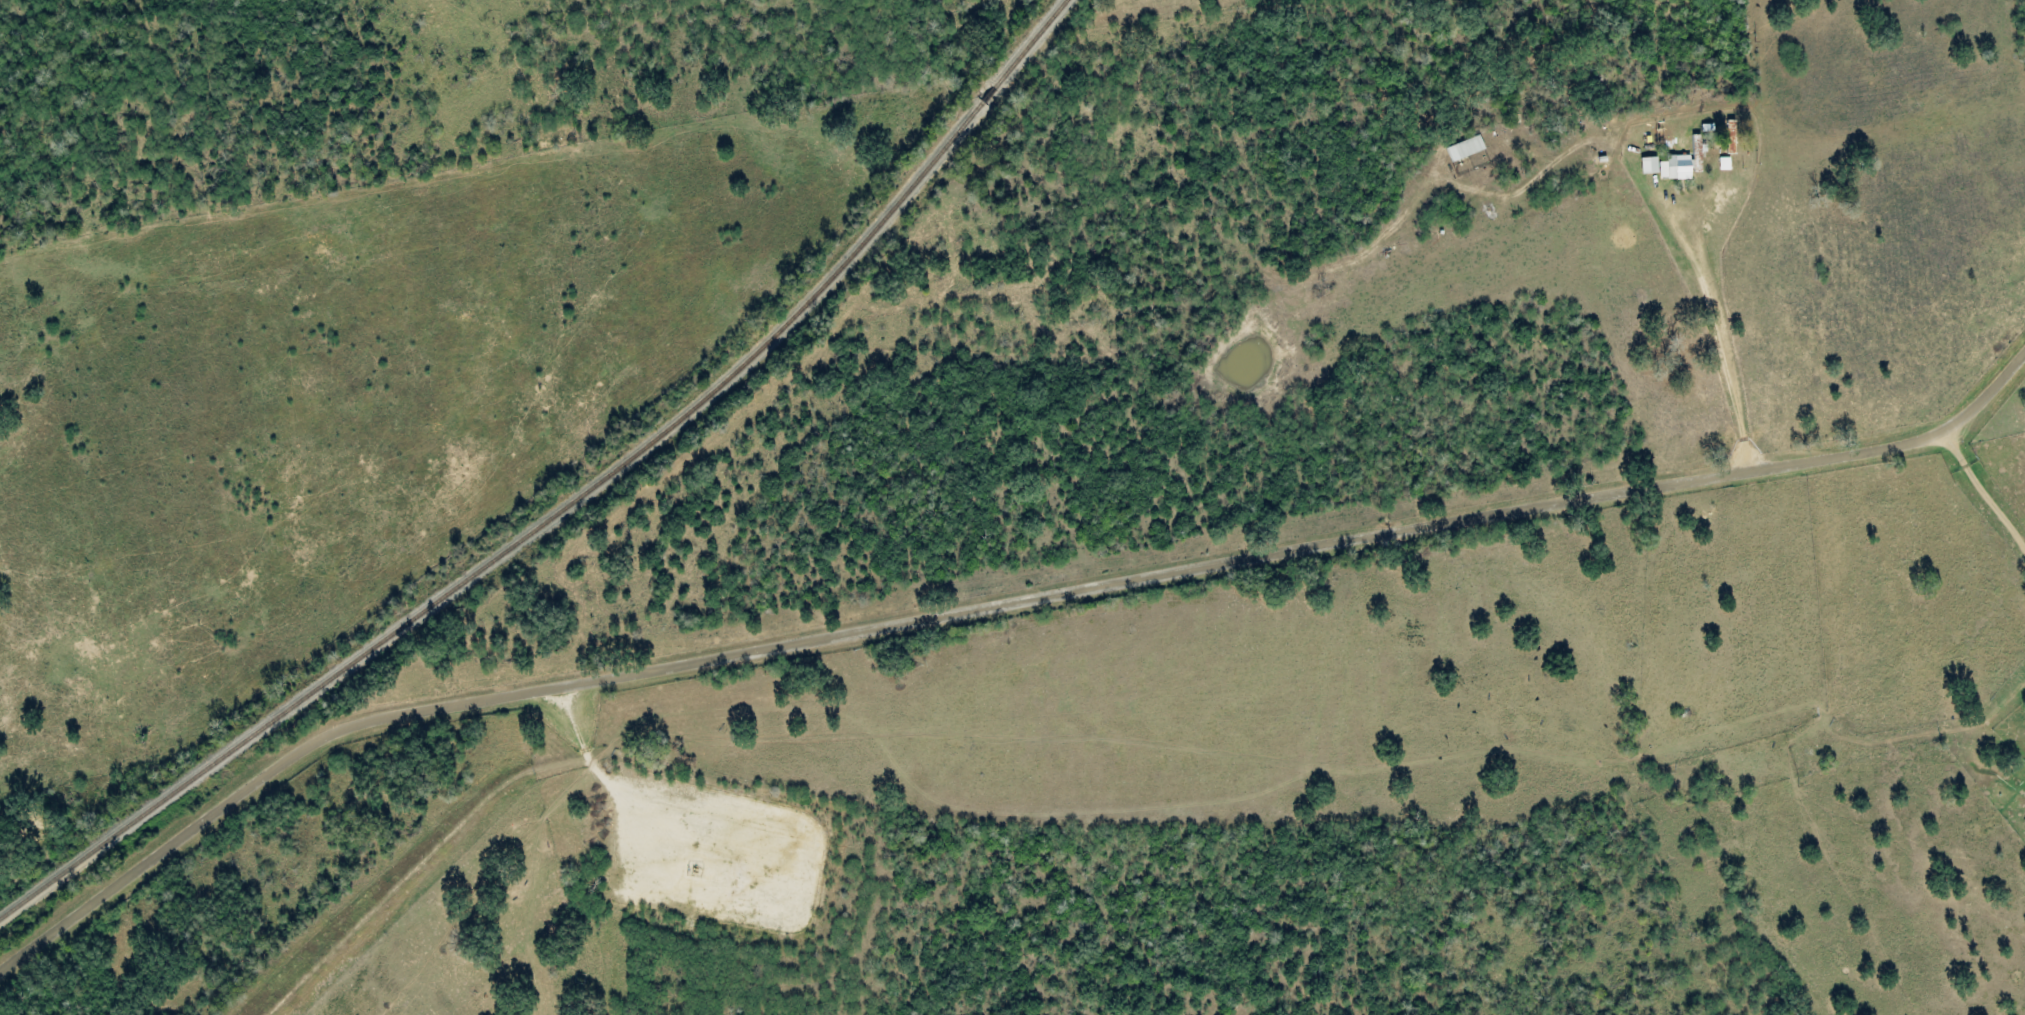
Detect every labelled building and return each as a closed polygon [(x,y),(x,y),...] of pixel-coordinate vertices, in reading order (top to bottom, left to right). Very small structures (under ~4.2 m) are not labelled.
[(1487,150),(1482,136),(1447,149),(1452,164),(1487,150)] [(1693,157),(1660,159),(1660,158),(1643,159),(1643,175),(1662,175),(1663,181),(1693,180),(1693,173),(1706,173),(1705,145),(1703,145),(1702,136),(1692,136),(1693,157)] [(1731,158),(1720,158),(1720,172),(1732,171),(1731,158)]
